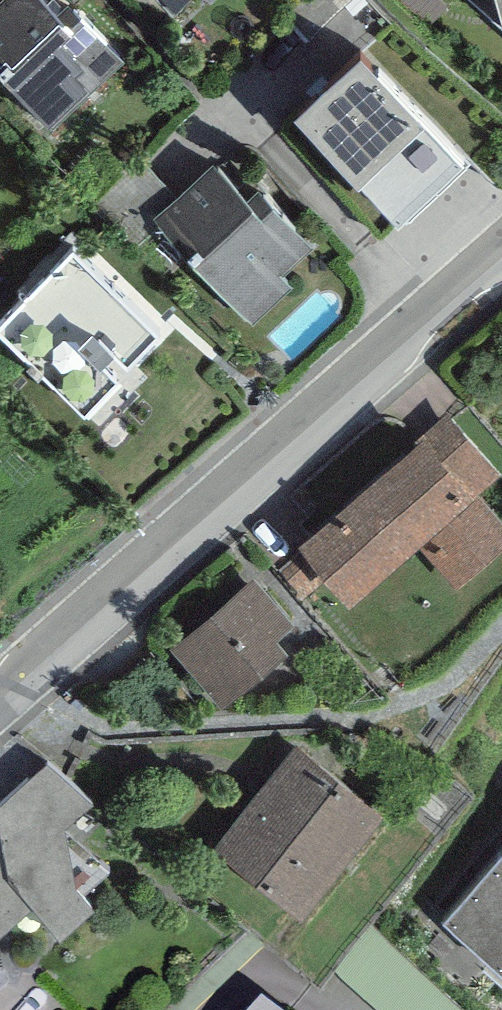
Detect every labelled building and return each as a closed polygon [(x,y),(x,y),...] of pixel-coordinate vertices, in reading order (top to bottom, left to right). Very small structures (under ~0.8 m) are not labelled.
[(52,126),(125,56),(71,0),(63,0),(55,8),(47,0),(0,0),(0,71),(52,126)] [(173,11),(185,0),(162,0),(173,11)] [(464,150),(361,38),(294,100),(407,222),(472,162),(463,152),(464,150)] [(247,194),(212,158),(152,215),(252,320),(293,282),(281,269),(312,240),(259,183),(247,194)] [(73,241),(0,314),(0,326),(82,407),(118,371),(104,357),(113,348),(125,360),(159,325),(73,241)] [(272,561),(303,595),(329,571),(352,596),(416,540),(457,585),(501,545),(501,518),(477,491),(500,470),(445,409),(272,561)] [(255,571),(169,641),(219,702),(287,647),(272,628),(290,614),(255,571)] [(299,738),(215,842),(302,912),(386,807),(299,738)] [(0,801),(0,929),(32,900),(59,932),(96,901),(84,888),(111,865),(64,822),(91,795),(48,758),(0,801)] [(441,914),(501,964),(501,843),(441,914)]
